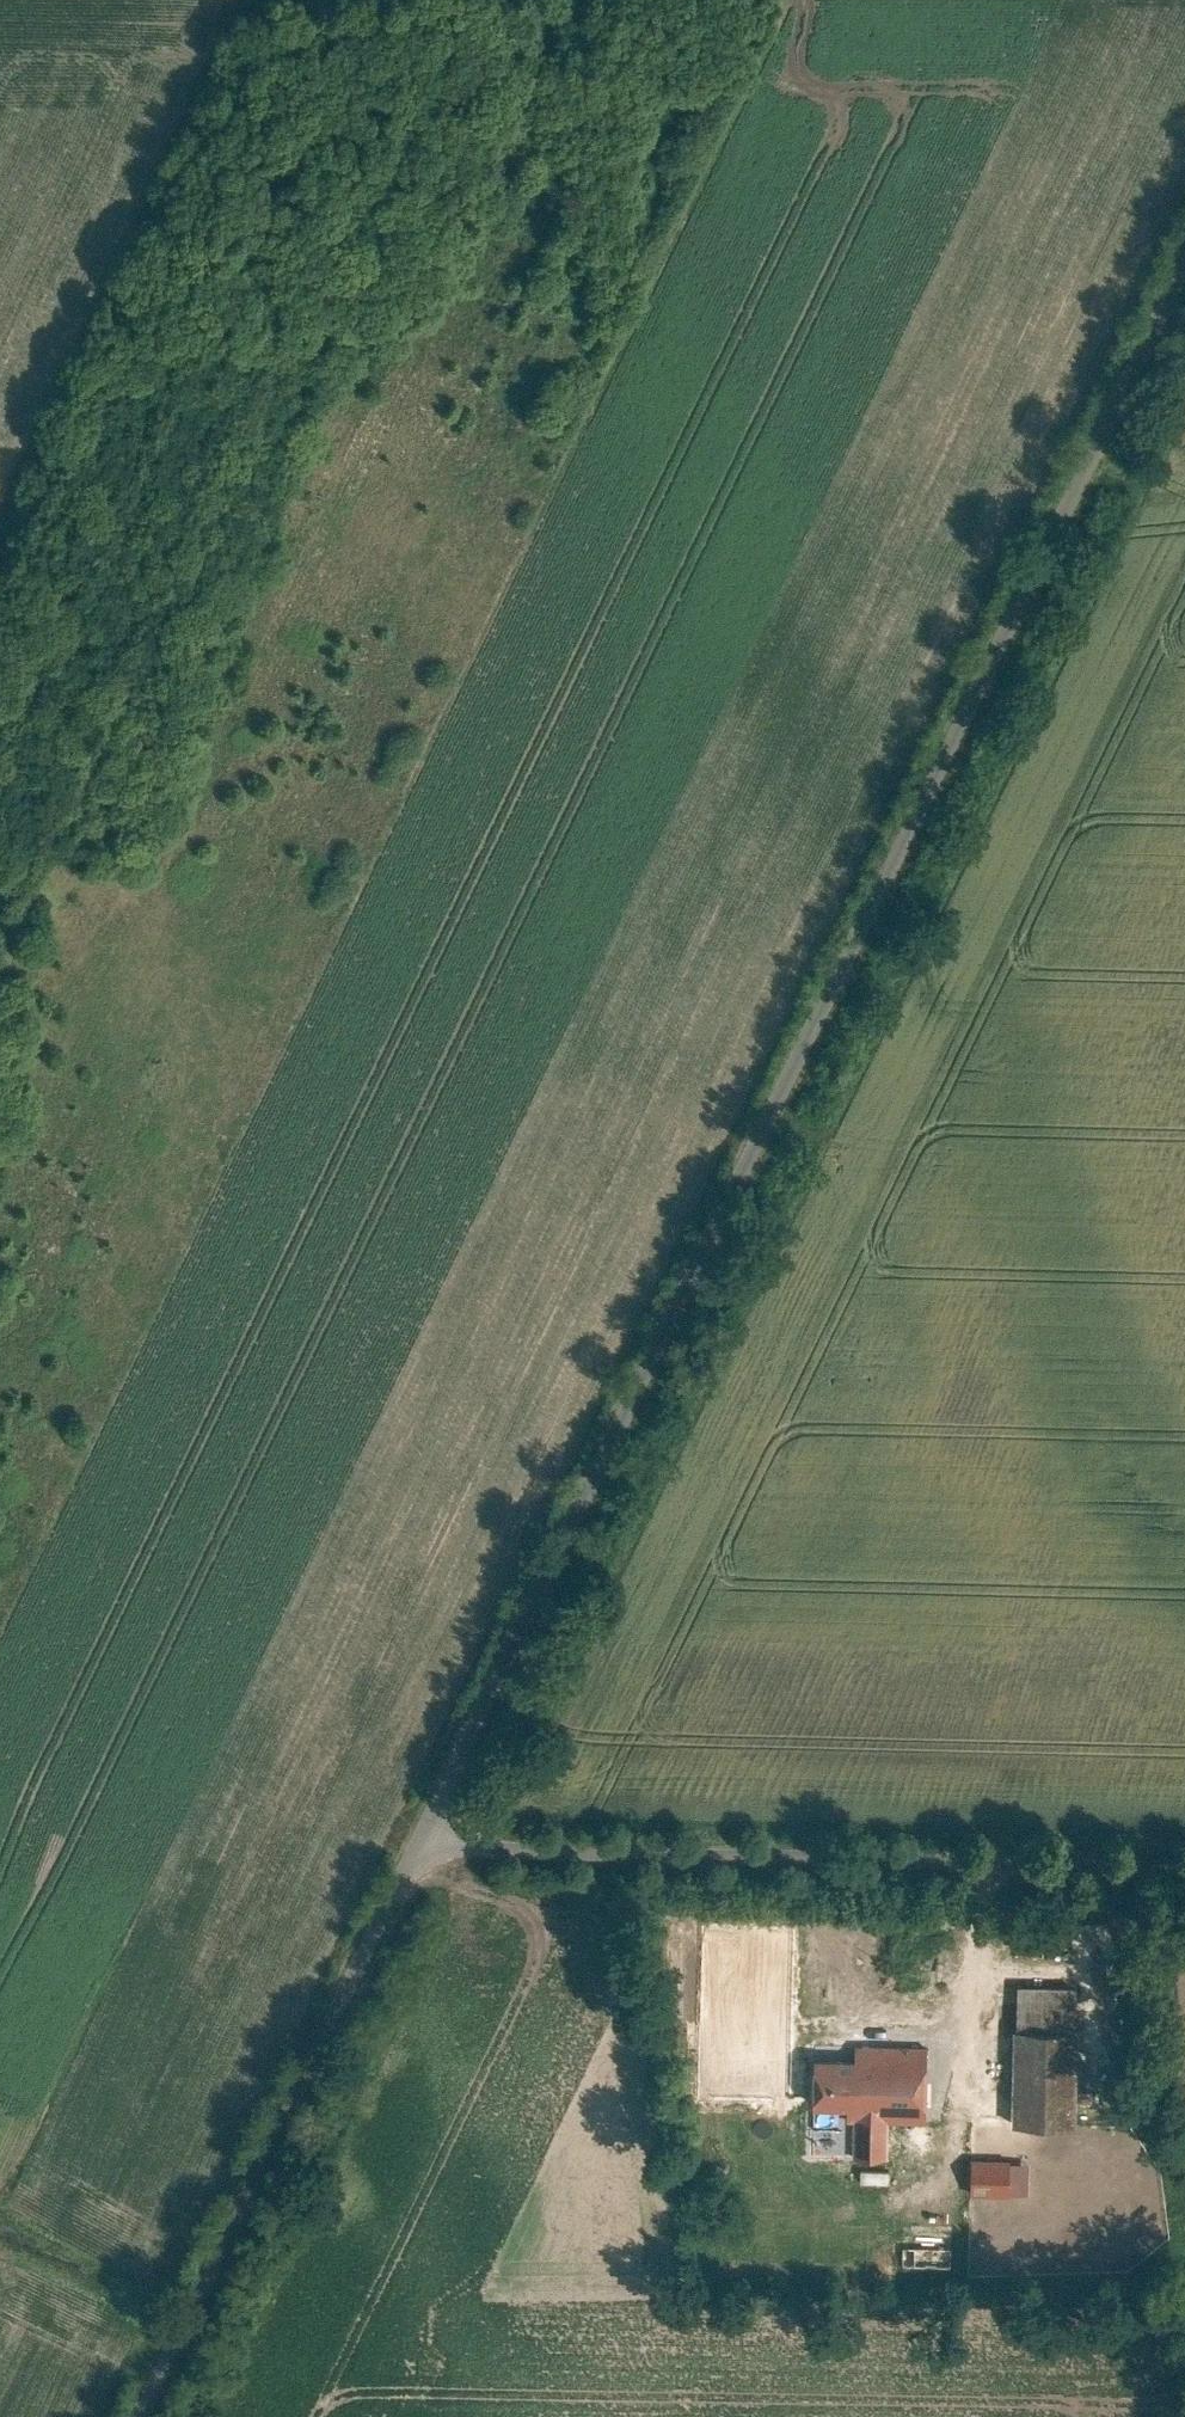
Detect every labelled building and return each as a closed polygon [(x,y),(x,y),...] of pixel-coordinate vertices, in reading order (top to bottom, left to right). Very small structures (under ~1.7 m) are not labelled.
[(995,1966),(989,2106),(1053,2108),(1059,1969),(995,1966)] [(832,2111),(830,2150),(872,2152),(874,2109),(905,2110),(909,2034),(830,2030),(830,2042),(787,2040),(784,2109),(832,2111)] [(947,2143),(946,2179),(986,2181),(988,2145),(947,2143)]
